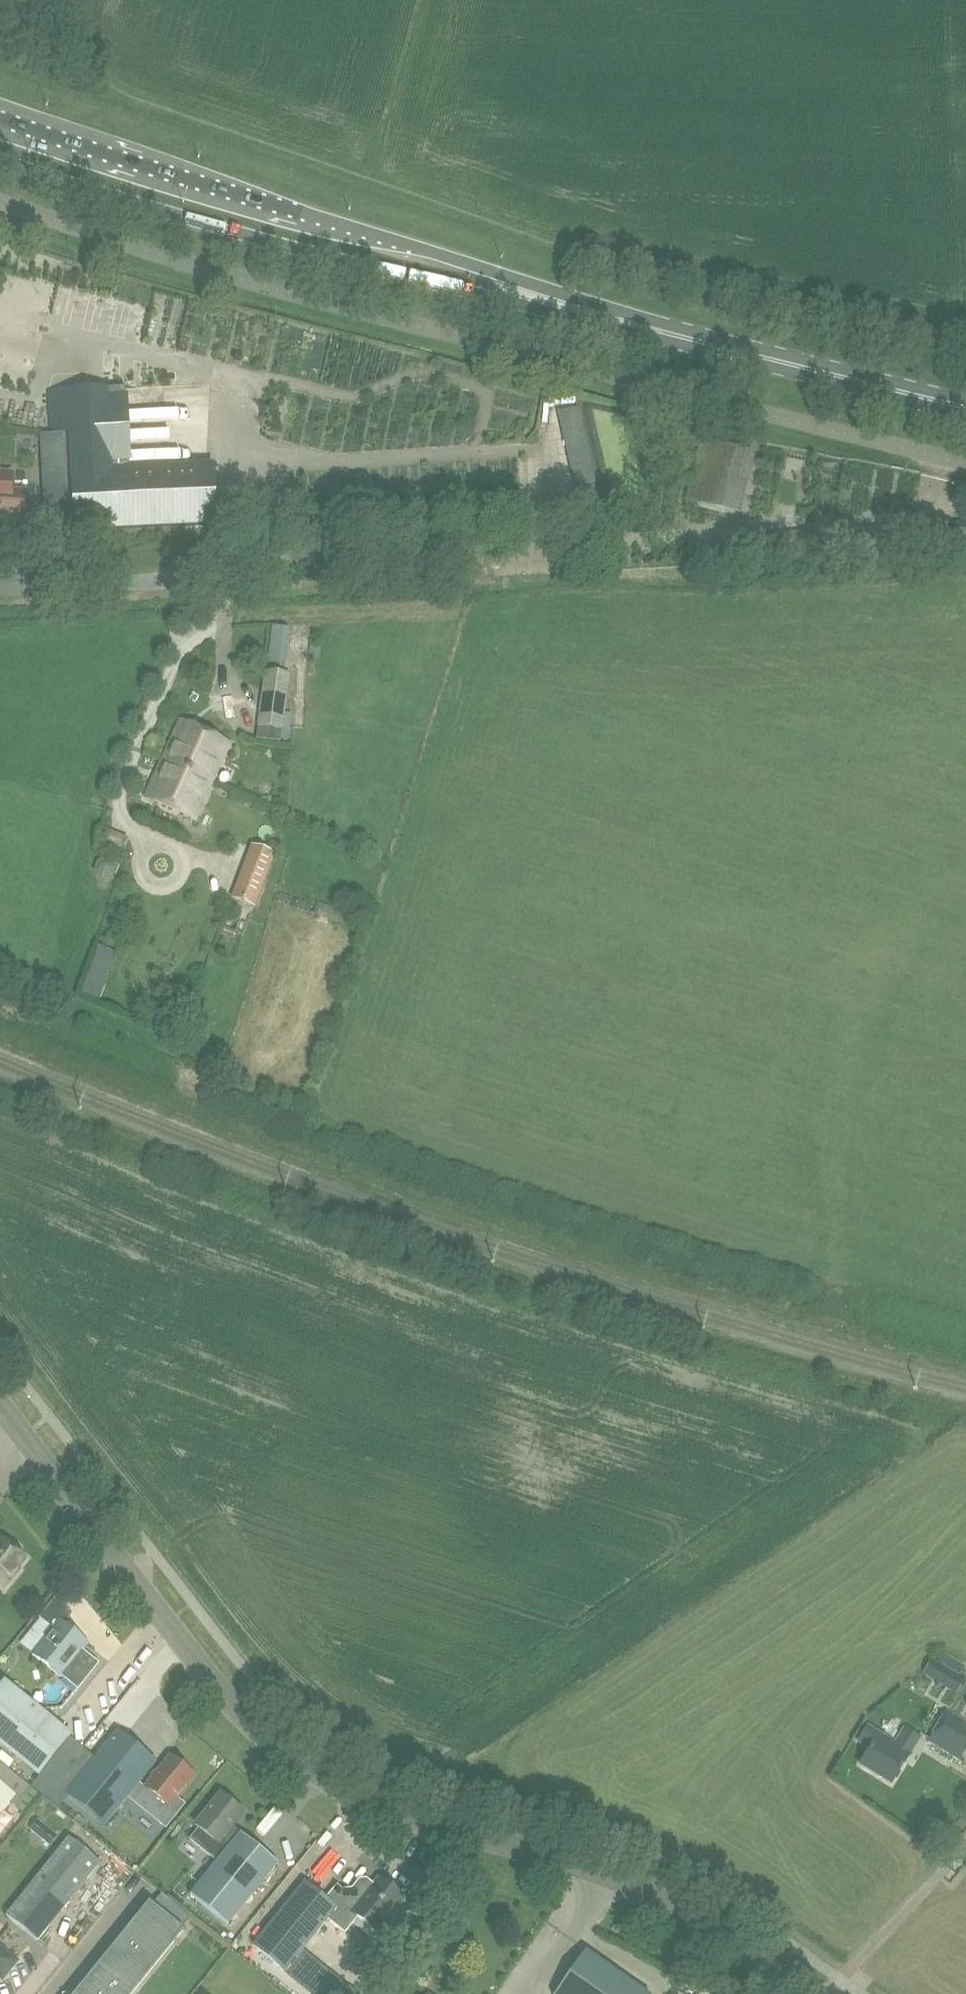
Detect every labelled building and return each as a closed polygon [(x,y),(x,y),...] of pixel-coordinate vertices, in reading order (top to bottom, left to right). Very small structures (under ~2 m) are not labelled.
[(120,388),(49,392),(51,431),(51,433),(70,432),(72,471),(71,471),(74,531),(210,524),(208,499),(214,498),(212,464),(129,468),(124,468),(120,388)] [(182,405),(131,415),(133,429),(184,420),(182,405)] [(24,518),(25,503),(18,502),(18,489),(11,489),(12,473),(0,472),(0,516),(24,518)] [(965,551),(965,523),(958,522),(957,538),(961,538),(960,550),(965,551)] [(281,742),(291,675),(266,670),(258,739),(281,742)] [(181,721),(162,763),(212,785),(230,743),(181,721)] [(196,821),(212,785),(162,763),(146,799),(196,821)] [(250,844),(232,898),(255,907),(276,853),(250,844)] [(3,1539),(0,1542),(0,1588),(1,1589),(3,1587),(7,1586),(12,1581),(11,1576),(26,1558),(20,1552),(21,1550),(21,1546),(15,1542),(11,1542),(9,1544),(3,1539)] [(74,1614),(59,1594),(41,1617),(55,1628),(34,1654),(62,1677),(63,1675),(79,1688),(99,1663),(82,1649),(88,1642),(66,1624),(74,1614)] [(933,1659),(924,1675),(957,1694),(965,1678),(933,1659)] [(42,1774),(53,1783),(83,1747),(72,1737),(3,1682),(0,1686),(0,1740),(42,1774)] [(965,1747),(965,1723),(946,1711),(929,1742),(959,1760),(965,1747)] [(872,1748),(862,1764),(892,1783),(911,1754),(910,1753),(920,1738),(907,1730),(897,1745),(868,1727),(860,1740),(872,1748)] [(106,1825),(157,1762),(118,1730),(67,1794),(106,1825)] [(195,1776),(172,1757),(146,1788),(170,1807),(195,1776)] [(0,1781),(0,1816),(17,1795),(0,1781)] [(279,1863),(242,1832),(237,1838),(228,1831),(244,1812),(222,1794),(197,1825),(200,1828),(191,1839),(219,1861),(191,1895),(229,1925),(279,1863)] [(180,1798),(170,1807),(186,1824),(196,1815),(180,1798)] [(38,1941),(101,1863),(70,1838),(7,1916),(38,1941)] [(308,1841),(294,1859),(331,1889),(346,1871),(308,1841)] [(377,1932),(405,1898),(392,1887),(391,1880),(383,1881),(380,1878),(364,1897),(353,1888),(343,1889),(338,1884),(326,1899),(305,1882),(254,1945),(314,1993),(351,1993),(354,1991),(304,1950),(328,1919),(346,1933),(359,1917),(377,1932)] [(185,1930),(150,1902),(76,1992),(62,1993),(63,1993),(133,1993),(185,1930)] [(251,1943),(267,1923),(257,1916),(242,1936),(251,1943)] [(4,1979),(19,1961),(0,1945),(0,1976),(4,1979)] [(585,1951),(555,1993),(646,1993),(585,1951)]
